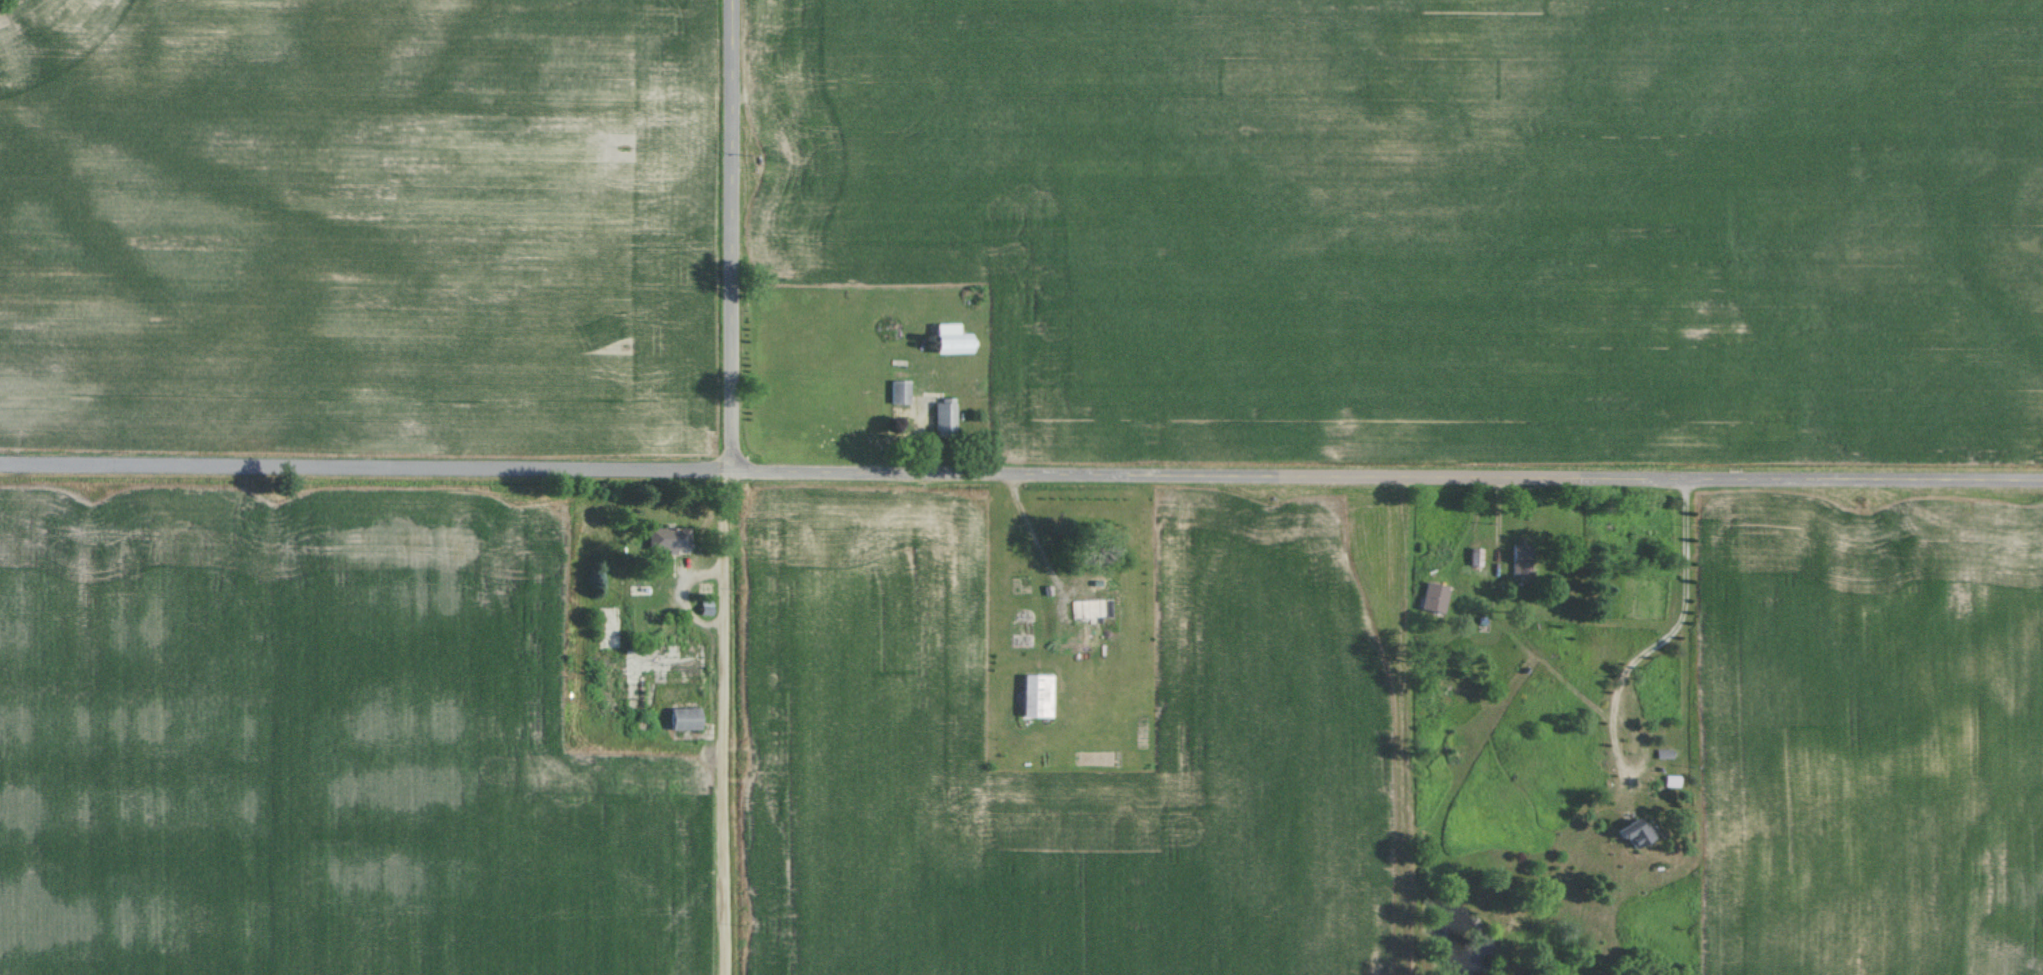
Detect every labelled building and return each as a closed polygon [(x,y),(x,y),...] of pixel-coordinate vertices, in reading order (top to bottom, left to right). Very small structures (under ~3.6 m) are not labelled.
[(913,381),(894,381),(893,405),(912,405),(913,381)] [(958,403),(938,403),(938,436),(958,436),(958,403)] [(692,528),(652,528),(652,551),(692,551),(692,528)] [(1531,576),(1531,544),(1512,544),(1512,576),(1531,576)] [(1429,581),(1421,607),(1446,614),(1453,587),(1429,581)] [(1072,601),(1072,620),(1119,620),(1119,601),(1072,601)] [(621,606),(598,606),(599,713),(629,712),(628,649),(621,649),(621,606)] [(1054,717),(1054,675),(1026,675),(1026,717),(1054,717)] [(702,708),(672,708),(672,730),(702,730),(702,708)] [(1652,836),(1636,814),(1616,828),(1631,850),(1652,836)]
